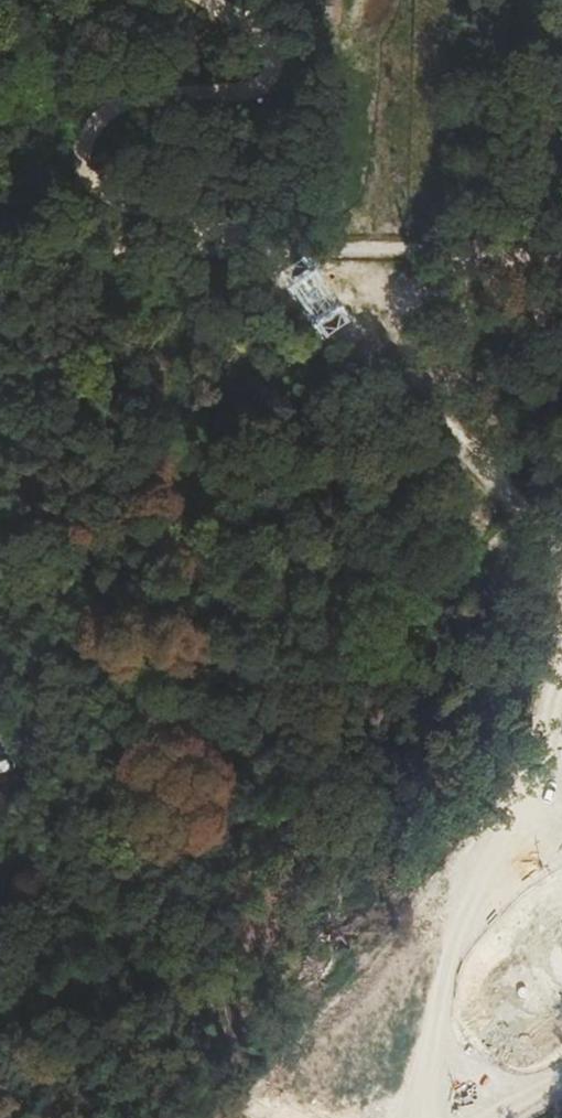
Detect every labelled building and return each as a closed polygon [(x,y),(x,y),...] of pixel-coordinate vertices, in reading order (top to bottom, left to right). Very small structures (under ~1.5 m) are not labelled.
[(350,42),(402,41),(400,0),(349,0),(350,42)]
